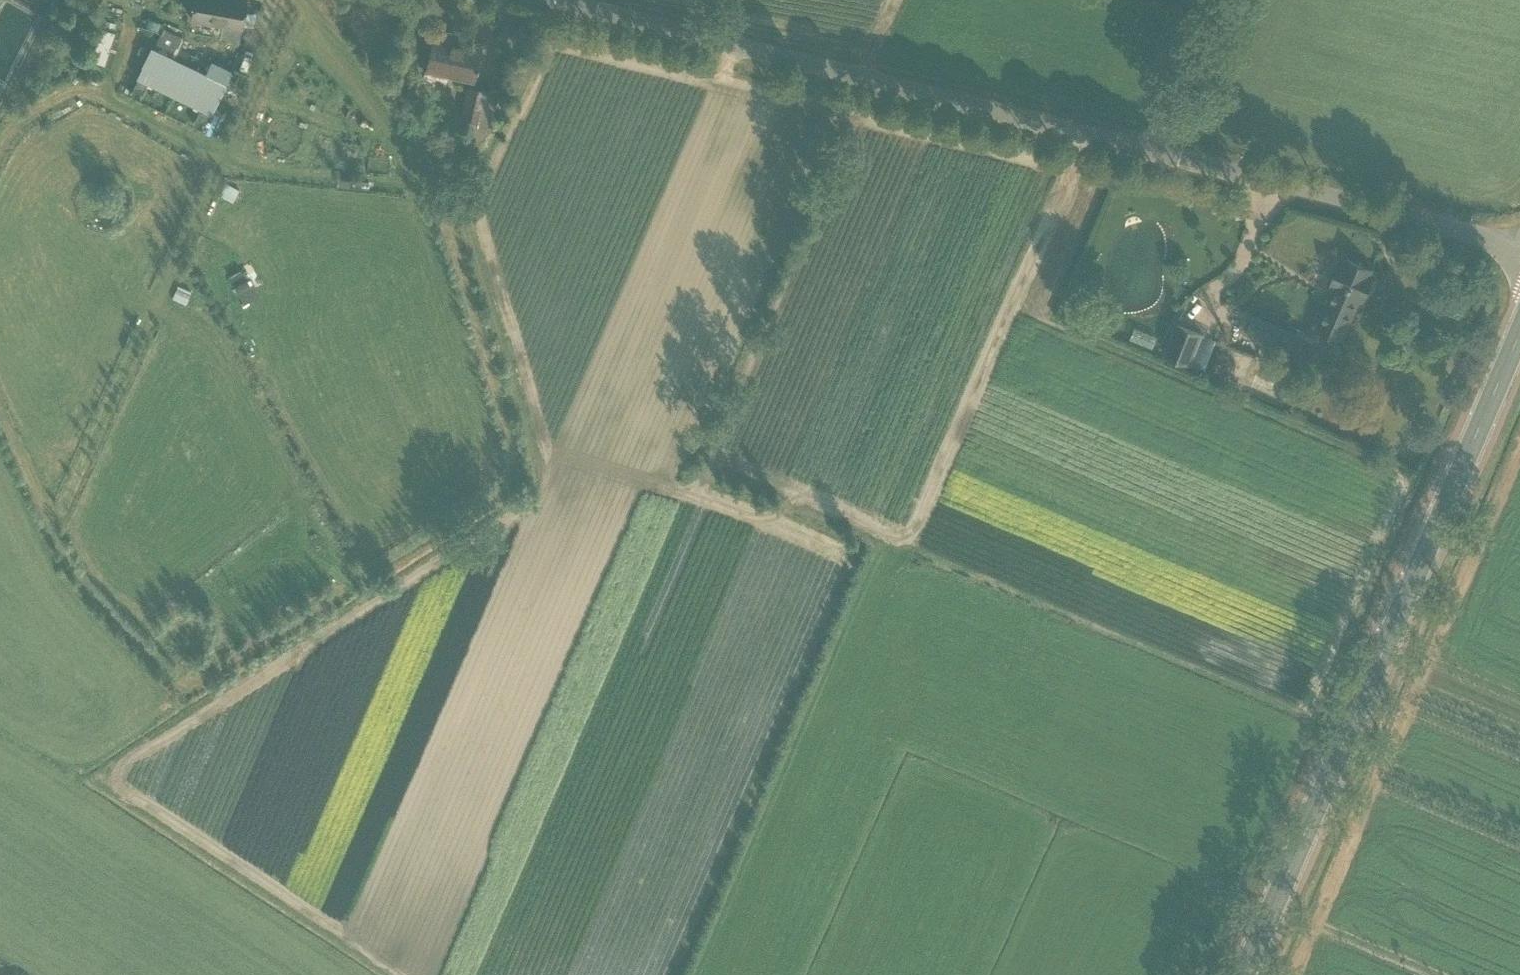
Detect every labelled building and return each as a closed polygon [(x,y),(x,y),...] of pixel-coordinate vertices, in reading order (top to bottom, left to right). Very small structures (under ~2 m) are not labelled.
[(242,20),(246,1),(243,0),(195,0),(193,11),(191,18),(224,24),(223,34),(239,37),(242,20)] [(435,30),(431,49),(423,81),(443,85),(446,74),(473,80),(475,69),(477,69),(478,65),(476,65),(480,48),(453,42),(455,34),(435,30)] [(143,65),(142,67),(156,74),(151,84),(194,106),(207,112),(229,70),(211,61),(209,64),(201,59),(195,69),(189,66),(174,59),(151,48),(143,65)] [(485,90),(467,87),(461,116),(479,119),(485,90)] [(206,136),(213,122),(192,113),(185,127),(206,136)] [(1316,328),(1323,331),(1342,339),(1359,299),(1363,300),(1374,274),(1370,273),(1371,269),(1346,258),(1344,262),(1341,260),(1330,286),(1333,287),(1316,328)] [(1251,313),(1244,329),(1289,348),(1296,331),(1251,313)] [(1177,322),(1163,353),(1189,364),(1202,333),(1177,322)] [(1249,376),(1246,388),(1259,392),(1262,380),(1249,376)]
